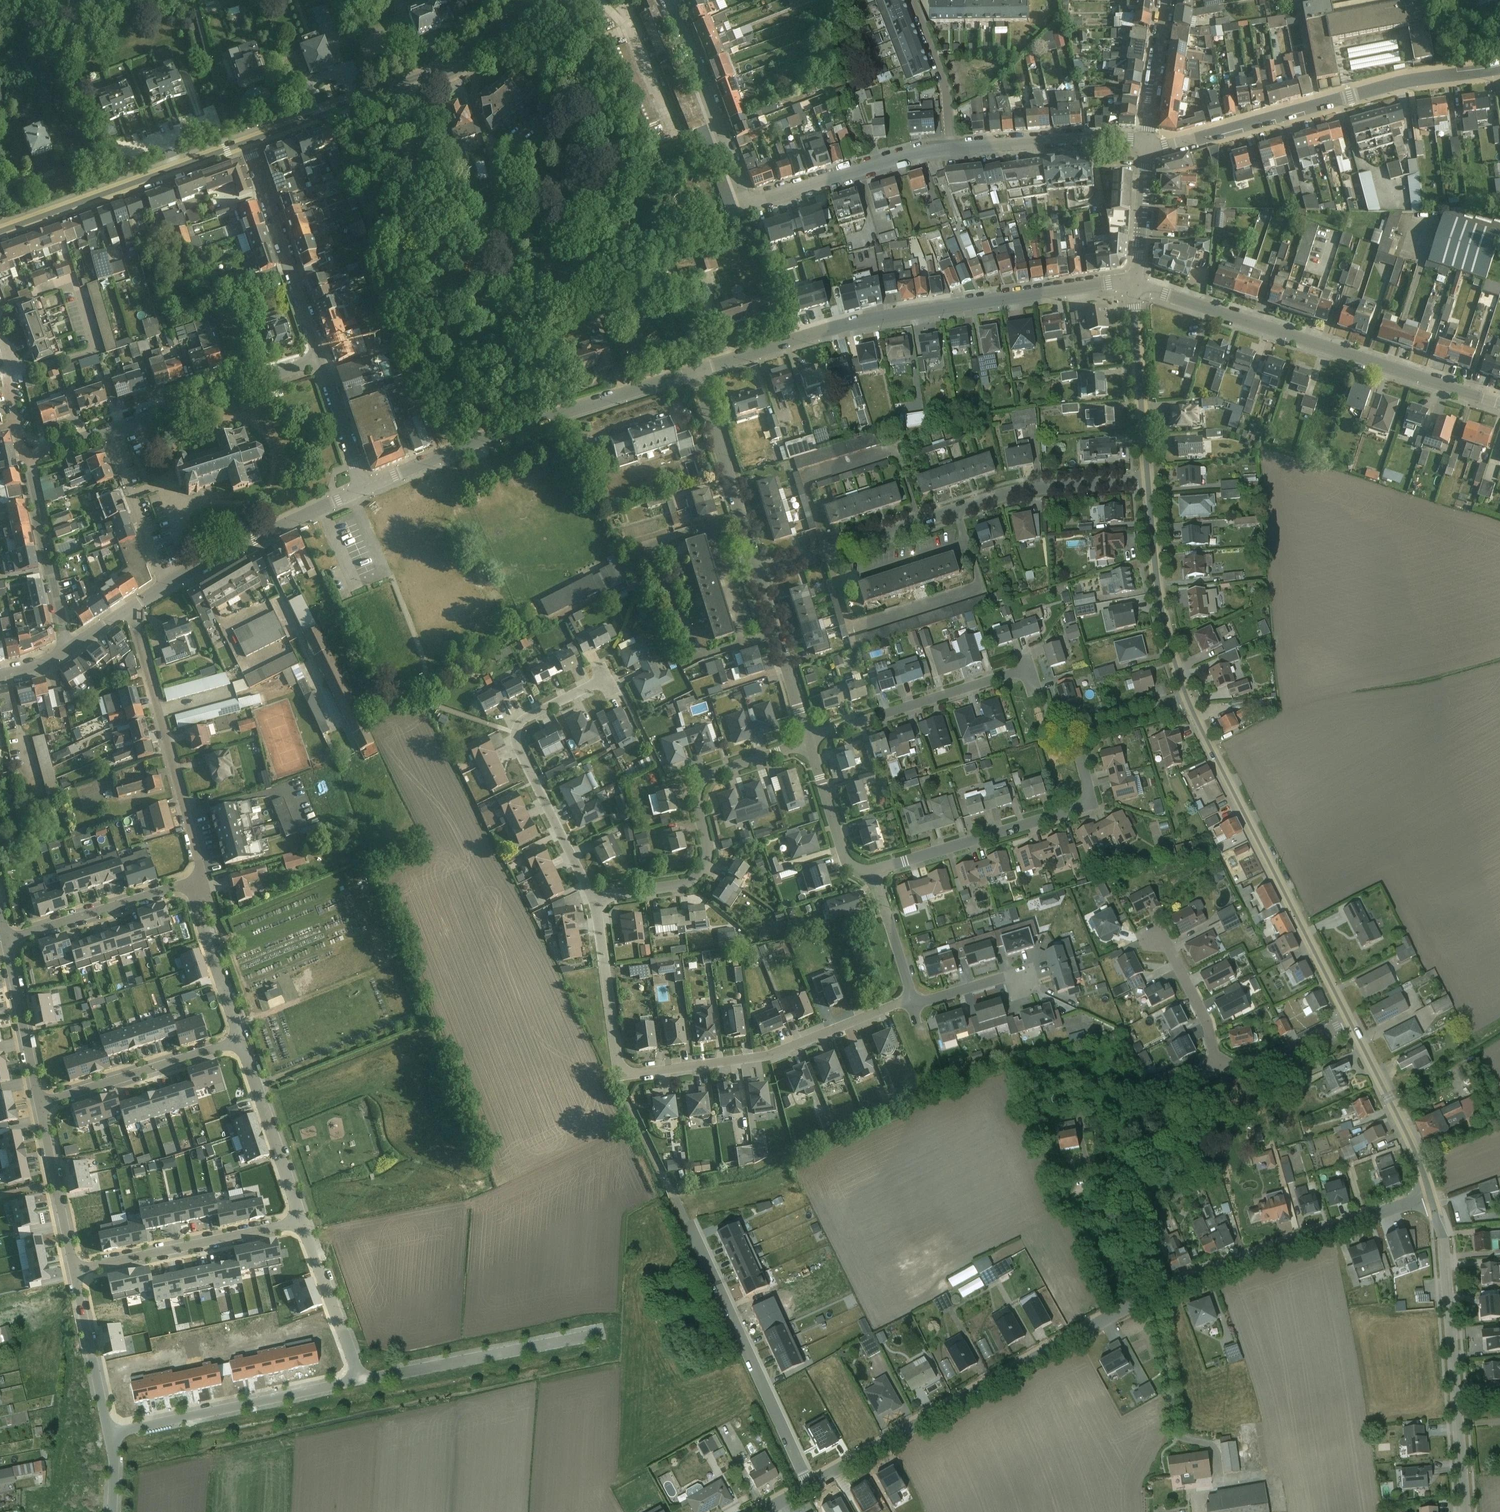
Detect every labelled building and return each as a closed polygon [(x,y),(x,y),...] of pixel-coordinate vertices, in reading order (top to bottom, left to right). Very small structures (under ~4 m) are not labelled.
[(408,18),(417,41),(432,36),(431,34),(440,31),(444,32),(451,29),(450,27),(453,26),(454,23),(452,18),(451,16),(448,15),(445,16),(442,8),(446,6),(445,3),(446,3),(445,0),(427,0),(431,8),(419,13),(414,12),(410,14),(409,17),(408,18)] [(685,17),(704,9),(700,0),(685,0),(679,2),(685,17)] [(880,17),(903,8),(900,0),(884,0),(875,4),(880,17)] [(944,25),(944,0),(927,0),(927,25),(944,25)] [(960,25),(960,0),(944,0),(944,25),(960,25)] [(977,25),(977,0),(960,0),(960,25),(977,25)] [(994,25),(994,0),(977,0),(977,25),(994,25)] [(1010,25),(1010,0),(994,0),(994,25),(1010,25)] [(1027,25),(1027,0),(1010,0),(1010,25),(1027,25)] [(1153,8),(1154,0),(1136,0),(1135,6),(1153,8)] [(1194,14),(1196,0),(1178,0),(1176,11),(1194,14)] [(1334,19),(1331,0),(1307,0),(1308,8),(1301,9),(1316,83),(1338,79),(1333,55),(1326,21),(1334,19)] [(1435,62),(1422,0),(1400,0),(1401,5),(1334,19),(1326,21),(1333,55),(1409,38),(1415,66),(1435,62)] [(655,57),(671,50),(651,3),(635,10),(655,57)] [(331,5),(312,12),(319,31),(338,24),(337,23),(344,20),(340,7),(333,10),(331,5)] [(1135,6),(1134,18),(1152,20),(1153,8),(1135,6)] [(880,17),(885,30),(908,21),(903,8),(880,17)] [(689,25),(708,17),(704,9),(685,17),(689,25)] [(1176,11),(1173,30),(1191,33),(1194,14),(1176,11)] [(1133,28),(1150,30),(1152,20),(1134,18),(1133,28)] [(690,28),(694,37),(711,31),(708,21),(690,28)] [(885,30),(890,43),(913,34),(908,21),(885,30)] [(1170,47),(1188,50),(1191,33),(1173,30),(1170,47)] [(697,45),(714,38),(711,31),(694,37),(697,45)] [(1130,44),(1147,47),(1149,35),(1132,32),(1130,44)] [(890,43),(895,56),(918,47),(913,34),(890,43)] [(304,47),(299,49),(310,78),(317,76),(318,78),(328,74),(327,72),(335,69),(324,40),(320,41),(318,35),(302,40),(304,47)] [(1054,55),(1071,52),(1068,37),(1051,40),(1054,55)] [(697,45),(701,55),(718,49),(714,38),(697,45)] [(1127,65),(1144,68),(1147,47),(1130,44),(1127,65)] [(895,56),(900,70),(924,60),(918,47),(895,56)] [(1168,61),(1186,64),(1188,50),(1170,47),(1168,61)] [(227,53),(227,55),(239,91),(242,90),(243,91),(246,90),(246,88),(265,82),(266,80),(265,74),(261,73),(261,67),(257,59),(258,56),(256,49),(254,48),(241,52),(240,49),(227,53)] [(705,66),(722,59),(718,49),(701,55),(705,66)] [(705,66),(710,77),(727,71),(722,59),(705,66)] [(900,70),(905,83),(929,74),(924,60),(900,70)] [(1168,61),(1166,79),(1184,82),(1186,64),(1168,61)] [(1127,65),(1125,76),(1142,79),(1144,68),(1127,65)] [(151,77),(144,79),(154,108),(161,105),(175,100),(182,98),(172,68),(166,72),(151,77)] [(713,87),(731,81),(727,71),(710,77),(713,87)] [(491,133),(533,99),(512,74),(471,108),(491,133)] [(1124,85),(1140,88),(1142,79),(1125,76),(1124,85)] [(1164,91),(1182,93),(1184,82),(1166,79),(1164,91)] [(1303,99),(1312,97),(1308,80),(1298,82),(1303,99)] [(713,87),(719,104),(737,98),(731,81),(713,87)] [(1251,108),(1264,107),(1261,84),(1248,85),(1251,108)] [(1285,103),(1299,99),(1295,85),(1281,90),(1285,103)] [(105,93),(97,96),(107,125),(114,122),(128,117),(135,115),(125,86),(119,89),(105,93)] [(1121,101),(1137,102),(1138,92),(1122,90),(1121,101)] [(1239,108),(1248,108),(1247,90),(1237,91),(1239,108)] [(1285,103),(1281,90),(1266,94),(1270,108),(1285,103)] [(1164,91),(1162,104),(1180,107),(1182,93),(1164,91)] [(866,108),(876,103),(872,93),(861,98),(866,108)] [(1476,115),(1489,112),(1486,95),(1473,98),(1476,115)] [(725,122),(743,116),(737,98),(719,104),(725,122)] [(1476,115),(1473,98),(1461,100),(1464,117),(1476,115)] [(1226,119),(1235,117),(1232,99),(1222,101),(1226,119)] [(453,145),(473,139),(462,101),(442,107),(453,145)] [(1091,112),(1105,110),(1104,101),(1090,103),(1091,112)] [(1121,101),(1120,110),(1136,112),(1137,102),(1121,101)] [(1433,122),(1448,121),(1446,101),(1431,103),(1433,122)] [(990,102),(977,105),(980,118),(993,114),(990,102)] [(1433,122),(1431,103),(1416,104),(1419,124),(1433,122)] [(920,138),(934,138),(932,104),(918,105),(920,138)] [(1160,117),(1178,119),(1180,107),(1162,104),(1160,117)] [(908,139),(920,138),(918,105),(906,105),(908,139)] [(883,121),(892,121),(892,106),(883,107),(883,121)] [(806,107),(798,110),(801,118),(809,115),(806,107)] [(1070,129),(1081,128),(1079,107),(1068,108),(1070,129)] [(1212,124),(1223,121),(1218,107),(1208,110),(1212,124)] [(1070,129),(1068,108),(1051,109),(1052,130),(1070,129)] [(820,111),(821,119),(834,117),(833,109),(820,111)] [(1389,131),(1404,127),(1400,109),(1385,113),(1389,131)] [(1119,119),(1135,121),(1136,112),(1120,110),(1119,119)] [(1389,131),(1385,113),(1374,116),(1378,134),(1389,131)] [(1038,132),(1049,131),(1048,114),(1036,115),(1038,132)] [(1190,119),(1190,132),(1206,127),(1203,114),(1190,119)] [(1038,132),(1036,115),(1026,116),(1027,133),(1038,132)] [(725,122),(728,132),(746,126),(743,116),(725,122)] [(795,129),(818,123),(816,116),(805,119),(805,118),(793,122),(795,129)] [(1367,137),(1378,134),(1374,116),(1362,119),(1367,137)] [(1015,134),(1025,133),(1024,117),(1013,118),(1015,134)] [(1160,117),(1158,132),(1179,134),(1190,132),(1190,119),(1178,119),(1160,117)] [(1002,135),(1013,134),(1011,118),(1001,118),(1002,135)] [(971,137),(984,136),(983,119),(970,120),(971,137)] [(990,136),(1000,135),(999,119),(989,119),(990,136)] [(1119,127),(1134,129),(1135,121),(1119,119),(1119,127)] [(1367,137),(1362,119),(1351,122),(1355,140),(1367,137)] [(872,143),(886,142),(885,122),(871,123),(872,143)] [(732,141),(749,135),(746,126),(728,132),(732,141)] [(43,127),(22,136),(31,160),(53,152),(43,127)] [(1331,147),(1343,144),(1338,127),(1326,130),(1331,147)] [(320,152),(332,148),(325,130),(313,135),(320,152)] [(1331,147),(1326,130),(1315,133),(1319,150),(1331,147)] [(1308,153),(1319,150),(1315,133),(1303,136),(1308,153)] [(798,134),(792,136),(796,147),(802,145),(798,134)] [(320,152),(313,135),(301,139),(308,157),(320,152)] [(1308,153),(1303,136),(1293,139),(1297,156),(1308,153)] [(298,160),(308,157),(301,139),(291,143),(298,160)] [(1460,159),(1468,158),(1464,139),(1457,140),(1460,159)] [(1275,165),(1285,162),(1279,142),(1269,145),(1275,165)] [(298,160),(291,143),(278,148),(284,166),(298,160)] [(845,164),(855,162),(851,144),(841,146),(845,164)] [(1275,165),(1269,145),(1258,149),(1264,168),(1275,165)] [(796,149),(799,157),(804,155),(801,147),(796,149)] [(286,177),(288,176),(284,166),(278,148),(262,154),(260,159),(268,183),(286,177)] [(832,168),(843,166),(838,148),(828,151),(832,168)] [(1214,150),(1215,169),(1226,168),(1226,149),(1214,150)] [(815,172),(830,168),(825,152),(811,156),(815,172)] [(1239,183),(1253,179),(1245,153),(1231,157),(1239,183)] [(815,172),(811,156),(799,159),(803,175),(815,172)] [(1164,177),(1193,172),(1190,157),(1161,162),(1164,177)] [(792,178),(803,175),(799,159),(787,163),(792,178)] [(1091,187),(1089,161),(1042,165),(1044,192),(1091,187)] [(1406,163),(1393,167),(1398,182),(1411,179),(1406,163)] [(1412,165),(1420,215),(1433,213),(1425,163),(1412,165)] [(230,187),(244,182),(238,164),(198,178),(204,196),(230,187)] [(777,184),(789,181),(785,165),(773,168),(777,184)] [(1031,193),(1044,192),(1042,165),(1028,166),(1031,193)] [(1031,193),(1028,166),(1015,167),(1018,194),(1031,193)] [(1003,195),(1018,194),(1015,167),(1001,169),(1002,185),(1003,195)] [(952,197),(969,191),(960,168),(944,174),(952,197)] [(762,188),(772,184),(765,169),(756,173),(762,188)] [(984,189),(1002,185),(1001,169),(981,173),(984,189)] [(762,188),(756,173),(746,177),(753,192),(762,188)] [(912,200),(927,196),(921,174),(906,178),(912,200)] [(1110,212),(1129,214),(1132,176),(1113,174),(1110,212)] [(1301,191),(1308,189),(1304,174),(1297,176),(1301,191)] [(1366,177),(1375,215),(1387,213),(1378,174),(1366,177)] [(275,205),(293,199),(286,177),(268,183),(275,205)] [(204,196),(198,178),(170,189),(176,206),(204,196)] [(1161,194),(1180,196),(1182,182),(1163,180),(1161,194)] [(249,195),(245,182),(229,188),(234,201),(249,195)] [(887,210),(900,206),(893,183),(880,187),(887,210)] [(887,210),(880,187),(868,190),(874,214),(887,210)] [(148,216),(173,206),(167,189),(141,198),(148,216)] [(837,229),(865,221),(857,193),(829,201),(837,229)] [(311,198),(312,204),(323,202),(322,195),(311,198)] [(792,216),(801,212),(793,196),(784,201),(792,216)] [(1310,200),(1313,214),(1326,211),(1324,197),(1310,200)] [(275,205),(280,217),(297,211),(293,199),(275,205)] [(128,221),(142,216),(136,200),(122,205),(128,221)] [(1268,211),(1279,212),(1280,204),(1269,203),(1268,211)] [(1347,213),(1356,212),(1355,204),(1346,205),(1347,213)] [(113,229),(125,224),(117,205),(105,210),(113,229)] [(233,213),(238,226),(256,219),(251,206),(233,213)] [(936,218),(951,217),(951,235),(958,235),(957,218),(956,218),(956,217),(952,217),(951,206),(936,207),(936,218)] [(816,235),(829,231),(822,208),(809,212),(816,235)] [(113,229),(105,210),(93,215),(100,234),(113,229)] [(193,214),(198,228),(207,224),(202,211),(193,214)] [(283,226),(300,219),(297,211),(280,217),(283,226)] [(816,235),(809,212),(797,215),(804,239),(816,235)] [(1158,213),(1158,223),(1177,225),(1178,214),(1158,213)] [(1396,285),(1406,287),(1411,261),(1403,260),(1407,239),(1404,238),(1408,218),(1385,213),(1378,244),(1386,246),(1383,263),(1400,267),(1396,285)] [(1444,213),(1429,262),(1487,280),(1499,239),(1499,214),(1444,213)] [(1221,218),(1213,217),(1212,231),(1231,232),(1232,215),(1221,214),(1221,218)] [(96,237),(87,216),(74,222),(83,242),(96,237)] [(242,237),(260,230),(256,219),(238,226),(242,237)] [(283,226),(286,236),(304,230),(300,219),(283,226)] [(780,246),(794,242),(787,219),(774,223),(780,246)] [(983,221),(973,223),(978,248),(988,245),(985,236),(987,236),(983,221)] [(74,246),(83,242),(74,222),(65,225),(74,246)] [(368,222),(357,226),(360,238),(371,234),(368,222)] [(780,246),(774,223),(761,226),(768,250),(780,246)] [(1157,234),(1176,236),(1177,225),(1158,223),(1157,234)] [(135,249),(145,245),(137,224),(126,227),(135,249)] [(74,246),(65,225),(55,229),(64,250),(74,246)] [(1094,256),(1102,255),(1099,225),(1091,226),(1094,256)] [(54,254),(64,250),(55,229),(45,234),(54,254)] [(242,237),(250,257),(268,250),(260,230),(242,237)] [(290,248),(308,242),(304,230),(286,236),(290,248)] [(1108,250),(1127,251),(1128,233),(1109,232),(1108,250)] [(54,254),(45,234),(35,238),(43,259),(54,254)] [(887,245),(904,243),(903,236),(886,237),(887,245)] [(1348,236),(1347,245),(1357,246),(1358,237),(1348,236)] [(32,264),(43,259),(35,238),(23,243),(32,264)] [(953,243),(959,258),(968,254),(962,239),(953,243)] [(1073,252),(1082,252),(1083,240),(1074,240),(1073,252)] [(290,248),(295,262),(313,256),(308,242),(290,248)] [(32,264),(23,243),(11,248),(20,268),(32,264)] [(1021,244),(1007,247),(1010,261),(1023,259),(1021,244)] [(1276,266),(1284,267),(1284,263),(1293,264),(1295,246),(1287,245),(1286,254),(1278,253),(1276,266)] [(1188,282),(1196,255),(1195,247),(1170,246),(1169,266),(1154,265),(1154,270),(1158,272),(1188,282)] [(1154,265),(1169,266),(1170,246),(1154,246),(1154,265)] [(20,268),(11,248),(0,253),(0,258),(7,274),(20,268)] [(257,276),(275,269),(268,250),(250,257),(257,276)] [(113,252),(97,257),(106,286),(133,278),(127,259),(116,263),(113,252)] [(299,273),(317,267),(313,256),(295,262),(299,273)] [(1098,275),(1110,273),(1108,258),(1096,259),(1098,275)] [(1098,275),(1096,259),(1086,261),(1088,276),(1098,275)] [(985,279),(996,275),(991,260),(979,264),(985,279)] [(1000,279),(1011,275),(1005,260),(994,264),(1000,279)] [(1070,278),(1082,277),(1080,261),(1069,262),(1070,278)] [(885,298),(895,297),(891,263),(880,264),(885,298)] [(948,291),(959,287),(949,263),(938,267),(948,291)] [(1058,280),(1068,278),(1066,263),(1056,264),(1058,280)] [(972,282),(983,278),(977,264),(966,268),(972,282)] [(1058,280),(1056,264),(1045,265),(1047,281),(1058,280)] [(1357,264),(1355,274),(1349,272),(1346,284),(1361,288),(1366,266),(1357,264)] [(931,299),(941,297),(938,280),(935,281),(932,265),(926,266),(931,299)] [(916,300),(926,299),(924,282),(920,282),(918,266),(911,267),(916,300)] [(1030,283),(1042,282),(1040,266),(1028,267),(1030,283)] [(961,287),(970,283),(963,268),(955,272),(961,287)] [(1016,286),(1028,285),(1026,268),(1014,269),(1016,286)] [(1213,289),(1233,295),(1238,278),(1218,272),(1213,289)] [(860,310),(880,305),(872,274),(853,278),(855,290),(860,310)] [(904,306),(913,304),(908,274),(899,275),(904,306)] [(306,298),(325,291),(320,278),(301,285),(306,298)] [(1244,299),(1250,282),(1238,278),(1233,295),(1244,299)] [(1244,299),(1256,303),(1261,286),(1250,282),(1244,299)] [(814,310),(829,306),(824,286),(809,291),(814,310)] [(1279,311),(1285,292),(1274,288),(1268,307),(1279,311)] [(845,314),(860,310),(855,290),(839,295),(845,314)] [(306,298),(310,310),(329,304),(325,291),(306,298)] [(799,314),(814,310),(809,291),(793,295),(799,314)] [(1279,311),(1301,317),(1307,298),(1285,292),(1279,311)] [(68,298),(60,299),(62,308),(70,307),(68,298)] [(721,333),(752,321),(744,298),(712,310),(721,333)] [(1314,321),(1320,302),(1307,298),(1301,317),(1314,321)] [(1314,321),(1326,325),(1332,306),(1320,302),(1314,321)] [(314,322),(333,315),(329,304),(310,310),(314,322)] [(12,310),(17,324),(33,319),(28,305),(12,310)] [(1352,333),(1360,312),(1346,306),(1337,328),(1352,333)] [(1088,334),(1110,331),(1106,308),(1085,311),(1088,334)] [(1352,333),(1367,339),(1375,317),(1360,312),(1352,333)] [(314,322),(318,332),(337,326),(333,315),(314,322)] [(253,318),(241,322),(243,331),(256,327),(253,318)] [(273,351),(292,345),(283,318),(264,324),(268,339),(263,340),(265,347),(271,345),(273,351)] [(1043,337),(1062,334),(1059,318),(1040,321),(1043,337)] [(22,338),(38,332),(33,319),(17,324),(22,338)] [(156,347),(162,345),(162,343),(168,341),(162,319),(148,323),(156,347)] [(1009,354),(1034,351),(1031,323),(1006,326),(1009,354)] [(1396,348),(1402,330),(1383,324),(1377,342),(1396,348)] [(1462,343),(1464,326),(1456,325),(1454,342),(1462,343)] [(322,345),(341,338),(337,326),(318,332),(322,345)] [(982,358),(1000,355),(996,328),(978,331),(982,358)] [(631,369),(661,345),(648,330),(619,354),(631,369)] [(950,351),(969,348),(966,330),(947,333),(950,351)] [(1396,348),(1411,353),(1412,350),(1417,335),(1402,330),(1396,348)] [(1417,335),(1412,350),(1426,355),(1432,335),(1419,331),(1417,335)] [(22,338),(27,351),(42,345),(38,332),(22,338)] [(922,362),(941,360),(937,337),(919,339),(922,362)] [(1166,357),(1192,363),(1196,343),(1170,337),(1166,357)] [(887,365),(910,362),(906,339),(884,342),(887,365)] [(1203,362),(1221,369),(1228,347),(1210,341),(1203,362)] [(140,359),(158,354),(154,342),(136,348),(140,359)] [(1433,361),(1446,365),(1452,347),(1440,343),(1433,361)] [(578,384),(612,371),(602,344),(568,357),(578,384)] [(31,363),(46,358),(42,345),(27,351),(31,363)] [(858,369),(876,366),(872,347),(855,351),(858,369)] [(1458,369),(1464,351),(1452,347),(1446,365),(1458,369)] [(1233,369),(1249,374),(1255,356),(1239,351),(1233,369)] [(1458,369),(1469,373),(1475,355),(1464,351),(1458,369)] [(1091,367),(1106,366),(1105,359),(1105,352),(1090,353),(1091,367)] [(204,374),(219,370),(214,353),(199,357),(204,374)] [(204,374),(199,357),(185,361),(190,378),(204,374)] [(95,360),(98,368),(106,366),(104,358),(95,360)] [(1261,377),(1279,384),(1286,366),(1268,359),(1261,377)] [(1480,377),(1492,380),(1497,363),(1485,359),(1480,377)] [(832,389),(851,383),(844,360),(825,366),(832,389)] [(166,388),(180,383),(173,362),(159,367),(166,388)] [(331,375),(339,399),(376,386),(367,362),(331,375)] [(166,388),(159,367),(147,371),(154,392),(166,388)] [(1290,385),(1308,392),(1315,374),(1297,367),(1290,385)] [(803,394),(821,388),(815,369),(797,374),(803,394)] [(1018,371),(1020,380),(1029,378),(1026,369),(1018,371)] [(772,397),(791,391),(785,370),(766,376),(772,397)] [(128,398),(141,393),(135,375),(121,380),(128,398)] [(1091,399),(1106,399),(1105,377),(1081,378),(1082,390),(1090,390),(1091,399)] [(128,398),(121,380),(107,385),(114,403),(128,398)] [(343,410),(380,398),(376,386),(339,399),(343,410)] [(1346,409),(1363,415),(1370,393),(1353,387),(1346,409)] [(90,412),(104,407),(97,388),(83,393),(90,412)] [(733,420),(764,411),(759,392),(728,401),(733,420)] [(90,412),(83,393),(70,398),(77,417),(90,412)] [(1312,396),(1306,412),(1319,417),(1325,401),(1312,396)] [(1371,430),(1388,436),(1400,402),(1382,396),(1371,430)] [(343,410),(351,433),(387,420),(380,398),(343,410)] [(53,425),(67,421),(61,402),(47,406),(53,425)] [(1171,430),(1200,427),(1197,404),(1169,408),(1171,430)] [(1404,424),(1423,430),(1429,412),(1410,405),(1404,424)] [(53,425),(47,406),(32,411),(38,430),(53,425)] [(1085,432),(1113,430),(1113,412),(1084,413),(1085,432)] [(415,453),(422,450),(408,413),(394,417),(398,429),(403,427),(415,453)] [(1043,413),(1019,416),(1020,426),(1008,427),(1009,431),(1045,427),(1043,413)] [(913,416),(914,432),(935,431),(934,415),(913,416)] [(679,454),(694,449),(689,431),(674,436),(668,416),(607,435),(616,465),(676,447),(679,454)] [(784,418),(774,421),(780,446),(791,443),(784,418)] [(1446,421),(1439,419),(1434,435),(1427,433),(1423,446),(1440,452),(1443,444),(1449,446),(1457,421),(1447,418),(1446,421)] [(358,452),(394,440),(387,420),(351,433),(358,452)] [(1474,448),(1481,429),(1468,425),(1462,444),(1474,448)] [(1474,448),(1486,452),(1493,433),(1481,429),(1474,448)] [(179,467),(175,469),(176,472),(175,473),(177,481),(180,489),(184,488),(185,488),(188,496),(199,492),(229,482),(233,493),(249,488),(261,484),(255,466),(255,465),(260,463),(263,457),(261,451),(256,448),(250,450),(250,449),(244,431),(232,435),(216,440),(220,451),(187,461),(186,458),(186,457),(185,457),(184,456),(183,456),(182,456),(181,456),(180,456),(179,457),(178,457),(178,458),(178,459),(177,460),(179,467)] [(9,447),(7,436),(0,437),(0,449),(9,447)] [(1179,458),(1204,457),(1204,437),(1178,438),(1179,458)] [(1117,456),(1116,439),(1085,441),(1086,453),(1082,453),(1083,462),(1104,461),(1104,457),(1117,456)] [(385,469),(404,462),(396,441),(378,448),(385,469)] [(952,441),(938,445),(939,449),(927,452),(929,458),(947,453),(948,458),(957,456),(952,441)] [(83,462),(101,455),(98,446),(79,453),(83,462)] [(15,460),(12,447),(0,449),(0,463),(15,460)] [(385,469),(378,448),(360,454),(368,476),(385,469)] [(1024,470),(1037,468),(1034,449),(1020,452),(1024,470)] [(1024,470),(1020,452),(1008,454),(1011,472),(1024,470)] [(83,462),(87,474),(105,467),(101,455),(83,462)] [(985,479),(998,475),(992,457),(979,462),(985,479)] [(18,473),(15,460),(0,463),(0,476),(18,473)] [(985,479),(979,462),(966,466),(972,484),(985,479)] [(961,487),(972,484),(966,466),(955,469),(961,487)] [(92,486),(110,479),(105,467),(87,474),(92,486)] [(961,487),(955,469),(943,473),(949,491),(961,487)] [(1177,489),(1201,487),(1200,469),(1176,471),(1177,489)] [(1375,471),(1373,479),(1386,484),(1388,475),(1375,471)] [(1407,488),(1411,478),(1394,471),(1390,481),(1407,488)] [(24,504),(18,473),(0,476),(0,509),(24,504)] [(938,495),(949,491),(943,473),(932,477),(938,495)] [(938,495),(932,477),(919,481),(925,499),(938,495)] [(758,496),(776,491),(772,478),(754,484),(758,496)] [(64,501),(59,480),(47,483),(52,504),(64,501)] [(1228,483),(1228,501),(1248,502),(1248,484),(1228,483)] [(904,503),(898,484),(885,488),(891,507),(904,503)] [(1488,500),(1499,503),(1499,502),(1499,486),(1491,484),(1488,500)] [(878,511),(891,507),(885,488),(872,492),(878,511)] [(688,495),(692,507),(709,501),(705,489),(688,495)] [(758,496),(761,508),(779,502),(776,491),(758,496)] [(878,511),(872,492),(860,496),(866,515),(878,511)] [(106,518),(123,512),(118,498),(116,493),(98,499),(106,518)] [(1214,507),(1213,495),(1178,497),(1179,518),(1209,516),(1208,507),(1214,507)] [(854,519),(866,515),(860,496),(848,500),(854,519)] [(854,519),(848,500),(837,504),(843,522),(854,519)] [(696,519),(713,513),(709,501),(692,507),(696,519)] [(764,519),(782,514),(779,502),(761,508),(764,519)] [(28,522),(24,504),(0,509),(0,517),(6,516),(7,520),(8,520),(10,526),(28,522)] [(679,504),(674,506),(679,518),(684,516),(679,504)] [(830,526),(843,522),(837,504),(824,508),(830,526)] [(1104,523),(1123,522),(1122,504),(1102,505),(1104,523)] [(106,518),(111,532),(128,525),(123,512),(106,518)] [(1015,543),(1035,539),(1030,512),(1010,515),(1015,543)] [(764,519),(768,530),(786,525),(782,514),(764,519)] [(991,541),(1003,538),(997,520),(986,523),(991,541)] [(6,540),(31,535),(28,522),(10,526),(0,528),(0,533),(2,541),(6,540)] [(53,541),(75,532),(71,523),(49,531),(53,541)] [(991,541),(986,523),(973,527),(979,545),(991,541)] [(115,544),(133,538),(128,525),(111,532),(115,544)] [(771,542),(789,537),(786,525),(768,530),(771,542)] [(1182,543),(1208,543),(1208,527),(1182,527),(1182,543)] [(286,557),(302,550),(294,531),(277,539),(286,557)] [(1070,547),(1088,547),(1088,534),(1070,534),(1070,547)] [(15,554),(34,550),(31,535),(6,540),(9,554),(15,554)] [(1123,561),(1122,535),(1093,535),(1094,562),(1123,561)] [(681,543),(686,560),(705,554),(700,537),(681,543)] [(143,564),(133,538),(115,544),(127,573),(143,564)] [(352,543),(354,549),(369,544),(367,538),(352,543)] [(38,570),(34,550),(15,554),(1,557),(5,577),(38,570)] [(109,559),(117,557),(115,551),(98,555),(102,575),(112,573),(109,559)] [(273,580),(287,572),(276,551),(262,559),(273,580)] [(254,575),(264,569),(254,552),(244,558),(254,575)] [(691,575),(710,569),(705,554),(686,560),(691,575)] [(937,580),(954,574),(948,554),(930,560),(937,580)] [(78,559),(81,568),(90,565),(87,556),(78,559)] [(1185,577),(1204,575),(1203,557),(1184,558),(1185,577)] [(254,575),(244,558),(231,566),(241,582),(254,575)] [(937,580),(930,560),(915,565),(921,585),(937,580)] [(1018,560),(1009,563),(1011,571),(1021,568),(1018,560)] [(598,596),(629,580),(620,562),(539,603),(546,617),(596,592),(598,596)] [(135,590),(149,581),(143,564),(127,573),(124,574),(135,590)] [(906,590),(921,585),(915,565),(899,570),(906,590)] [(228,590),(241,582),(231,566),(218,574),(228,590)] [(1101,594),(1132,589),(1128,567),(1097,572),(1101,594)] [(691,575),(695,589),(714,583),(710,569),(691,575)] [(906,590),(899,570),(884,575),(890,595),(906,590)] [(287,579),(291,587),(304,579),(299,571),(287,579)] [(1031,574),(1033,582),(1043,579),(1041,572),(1031,574)] [(1230,575),(1231,585),(1250,583),(1249,573),(1230,575)] [(121,600),(135,590),(124,574),(110,584),(121,600)] [(228,590),(218,574),(206,581),(216,597),(228,590)] [(875,600),(890,595),(884,575),(868,580),(875,600)] [(1230,585),(1229,575),(1213,577),(1214,587),(1230,585)] [(875,600),(868,580),(852,586),(858,606),(875,600)] [(204,605),(216,597),(206,581),(194,588),(204,605)] [(701,606),(720,600),(714,583),(695,589),(701,606)] [(31,612),(44,609),(38,584),(25,587),(31,612)] [(121,600),(110,584),(97,593),(108,609),(121,600)] [(786,605),(804,600),(800,587),(782,593),(786,605)] [(204,605),(194,588),(183,594),(193,611),(204,605)] [(1189,618),(1208,616),(1205,589),(1187,591),(1189,618)] [(1075,592),(1068,595),(1072,605),(1078,602),(1075,592)] [(91,620),(108,609),(97,593),(81,605),(91,620)] [(1081,598),(1083,608),(1104,605),(1102,594),(1081,598)] [(286,603),(358,751),(373,744),(301,596),(286,603)] [(701,606),(706,622),(725,616),(720,600),(701,606)] [(786,605),(790,617),(808,611),(804,600),(786,605)] [(17,609),(25,607),(24,601),(15,603),(17,609)] [(1136,616),(1134,604),(1108,610),(1110,622),(1113,621),(1115,631),(1136,626),(1134,617),(1136,616)] [(91,620),(81,605),(70,612),(81,627),(91,620)] [(286,638),(272,611),(233,632),(246,658),(286,638)] [(794,628),(811,622),(808,611),(790,617),(794,628)] [(1080,613),(1072,614),(1073,625),(1081,624),(1080,613)] [(23,616),(23,629),(35,630),(36,616),(23,616)] [(712,640),(731,634),(725,616),(706,622),(712,640)] [(1019,639),(1039,633),(1034,618),(1014,625),(1019,639)] [(164,643),(188,634),(182,619),(159,628),(164,643)] [(64,623),(66,630),(73,629),(72,621),(64,623)] [(794,628),(797,639),(815,633),(811,622),(794,628)] [(1271,640),(1279,636),(1273,623),(1265,627),(1271,640)] [(1019,639),(1014,625),(991,632),(996,647),(1019,639)] [(1071,628),(1075,642),(1088,638),(1084,625),(1071,628)] [(1203,651),(1220,643),(1211,625),(1194,633),(1203,651)] [(583,656),(607,643),(600,628),(575,641),(583,656)] [(857,640),(860,653),(882,647),(883,649),(898,645),(896,638),(905,635),(903,628),(857,640)] [(114,647),(124,638),(116,629),(106,638),(114,647)] [(41,650),(52,644),(46,631),(34,637),(41,650)] [(30,655),(23,642),(24,632),(11,635),(10,642),(15,660),(30,655)] [(801,651),(819,646),(815,633),(797,639),(801,651)] [(960,668),(981,662),(972,635),(955,640),(959,651),(955,652),(960,668)] [(1117,664),(1145,656),(1139,635),(1112,643),(1117,664)] [(41,650),(34,637),(23,642),(30,655),(41,650)] [(638,662),(641,669),(653,663),(642,640),(618,651),(626,668),(638,662)] [(15,660),(10,642),(0,645),(0,650),(3,663),(15,660)] [(1049,668),(1065,663),(1058,642),(1042,647),(1049,668)] [(960,668),(955,652),(950,654),(946,643),(929,649),(938,675),(960,668)] [(95,666),(105,658),(94,644),(83,653),(95,666)] [(561,674),(576,666),(567,648),(552,656),(561,674)] [(737,653),(741,665),(758,660),(755,648),(737,653)] [(252,676),(258,690),(290,676),(296,688),(313,681),(301,654),(252,676)] [(902,685),(922,678),(915,657),(895,664),(902,685)] [(848,658),(841,662),(844,669),(851,666),(848,658)] [(744,677),(762,672),(758,660),(741,665),(744,677)] [(66,684),(77,676),(68,662),(56,670),(66,684)] [(1209,669),(1215,687),(1235,680),(1228,662),(1209,669)] [(535,686),(549,680),(540,663),(527,669),(535,686)] [(640,697),(670,683),(665,672),(659,675),(653,663),(641,669),(643,674),(632,679),(640,697)] [(902,685),(895,664),(874,670),(881,692),(902,685)] [(1111,684),(1110,678),(1120,676),(1118,667),(1100,671),(1104,686),(1111,684)] [(1135,693),(1153,687),(1147,667),(1129,673),(1135,693)] [(121,682),(135,678),(133,669),(118,673),(121,682)] [(224,673),(163,690),(166,702),(229,685),(224,673)] [(815,688),(824,685),(821,676),(812,679),(815,688)] [(700,682),(702,693),(728,687),(726,677),(700,682)] [(507,700),(522,693),(515,678),(500,685),(507,700)] [(32,698),(45,695),(42,679),(29,682),(32,698)] [(252,679),(240,686),(245,696),(257,690),(252,679)] [(849,701),(865,696),(860,680),(844,685),(849,701)] [(32,698),(29,682),(14,686),(17,701),(32,698)] [(58,724),(72,721),(70,711),(81,709),(78,697),(74,698),(72,690),(59,693),(57,682),(48,684),(58,724)] [(1061,703),(1075,699),(1070,683),(1056,687),(1061,703)] [(10,713),(4,687),(0,687),(0,715),(10,713)] [(823,710),(838,705),(833,690),(818,695),(823,710)] [(482,713),(496,706),(489,692),(474,699),(482,713)] [(984,731),(1006,724),(997,696),(979,702),(983,716),(979,717),(984,731)] [(176,729),(238,712),(235,700),(173,717),(176,729)] [(756,736),(778,729),(768,700),(751,706),(756,721),(751,722),(756,736)] [(984,731),(979,717),(975,718),(971,705),(953,711),(962,738),(984,731)] [(123,722),(142,717),(140,706),(120,711),(123,722)] [(1223,733),(1250,718),(1244,707),(1217,722),(1223,733)] [(617,744),(634,735),(620,708),(603,717),(617,744)] [(756,736),(751,722),(746,724),(741,709),(724,715),(734,744),(756,736)] [(564,720),(578,747),(599,736),(591,721),(586,724),(579,712),(564,720)] [(932,749),(951,743),(942,714),(916,721),(921,737),(928,735),(932,749)] [(125,725),(127,733),(145,729),(143,720),(125,725)] [(263,729),(261,720),(245,725),(248,733),(263,729)] [(898,745),(914,740),(908,723),(893,729),(898,745)] [(539,751),(563,739),(556,724),(531,736),(539,751)] [(697,756),(714,750),(705,724),(682,732),(687,745),(693,743),(697,756)] [(192,750),(208,746),(203,725),(186,729),(192,750)] [(87,728),(80,730),(84,744),(91,742),(87,728)] [(1155,734),(1165,768),(1187,762),(1177,728),(1155,734)] [(130,744),(148,739),(145,729),(127,733),(130,744)] [(687,745),(682,732),(659,740),(669,767),(685,761),(680,748),(687,745)] [(871,755),(888,750),(883,733),(866,738),(871,755)] [(67,797),(52,738),(41,741),(55,800),(67,797)] [(467,749),(478,770),(497,761),(486,739),(467,749)] [(135,759),(152,754),(148,742),(131,747),(135,759)] [(75,747),(76,754),(92,752),(91,745),(75,747)] [(210,782),(233,776),(226,748),(203,754),(210,782)] [(629,751),(622,754),(625,761),(632,757),(629,751)] [(837,772),(853,767),(848,751),(832,756),(837,772)] [(1106,769),(1109,777),(1126,773),(1121,754),(1100,759),(1103,770),(1106,769)] [(112,760),(116,769),(123,767),(119,758),(112,760)] [(657,759),(648,763),(652,773),(661,769),(657,759)] [(489,792),(508,782),(497,761),(478,770),(489,792)] [(1194,790),(1214,780),(1207,765),(1186,775),(1194,790)] [(148,770),(141,772),(139,767),(121,773),(124,782),(149,773),(148,770)] [(785,804),(804,798),(795,769),(776,775),(785,804)] [(1115,803),(1138,796),(1133,778),(1128,779),(1126,773),(1109,777),(1112,788),(1111,788),(1115,803)] [(558,787),(568,808),(581,801),(579,796),(593,789),(585,774),(558,787)] [(1025,799),(1044,793),(1039,776),(1019,782),(1025,799)] [(144,793),(160,788),(156,777),(140,781),(144,793)] [(929,787),(939,783),(937,778),(927,781),(929,787)] [(748,819),(770,812),(759,779),(737,786),(748,819)] [(75,780),(68,782),(69,789),(77,787),(75,780)] [(846,808),(863,803),(857,781),(840,786),(846,808)] [(997,807),(1011,802),(1004,782),(990,787),(997,807)] [(88,805),(119,797),(118,790),(111,792),(109,784),(84,790),(88,805)] [(748,819),(737,786),(716,793),(726,826),(748,819)] [(658,815),(675,810),(669,789),(652,794),(658,815)] [(968,815),(984,810),(978,793),(962,798),(968,815)] [(496,804),(507,826),(527,815),(516,794),(496,804)] [(634,794),(623,798),(631,823),(642,820),(634,794)] [(933,829),(954,823),(946,796),(925,802),(933,829)] [(578,828),(605,815),(597,799),(583,805),(581,801),(568,808),(578,828)] [(281,804),(296,840),(306,835),(291,800),(281,804)] [(153,834),(171,829),(163,801),(145,806),(153,834)] [(1161,802),(1162,816),(1170,815),(1169,801),(1161,802)] [(933,829),(925,802),(903,808),(911,836),(933,829)] [(1205,813),(1212,810),(1208,802),(1201,806),(1205,813)] [(206,810),(210,824),(231,818),(227,804),(206,810)] [(1119,845),(1135,836),(1121,809),(1105,818),(1106,821),(1100,825),(1105,834),(1112,831),(1119,845)] [(518,845),(538,835),(527,815),(507,826),(518,845)] [(1219,842),(1242,830),(1235,817),(1213,829),(1219,842)] [(214,837),(234,831),(231,818),(210,824),(214,837)] [(1173,821),(1166,823),(1167,829),(1175,828),(1173,821)] [(1105,834),(1100,825),(1095,828),(1092,822),(1075,831),(1085,850),(1099,843),(1097,838),(1105,834)] [(128,825),(118,828),(120,836),(131,833),(128,825)] [(632,826),(635,845),(643,844),(641,825),(632,826)] [(696,827),(689,829),(691,835),(698,834),(696,827)] [(115,828),(102,833),(106,845),(120,840),(115,828)] [(85,851),(90,849),(88,844),(97,841),(93,829),(79,834),(85,851)] [(791,859),(819,850),(814,833),(806,836),(804,830),(784,836),(791,859)] [(214,837),(218,851),(238,845),(234,831),(214,837)] [(859,851),(875,845),(870,831),(854,836),(859,851)] [(747,835),(751,847),(762,843),(758,832),(747,835)] [(669,853),(685,849),(682,833),(666,836),(669,853)] [(1050,848),(1043,850),(1045,859),(1052,857),(1053,859),(1069,854),(1063,833),(1047,838),(1050,848)] [(599,864),(616,857),(609,841),(592,848),(599,864)] [(1194,852),(1201,850),(1199,843),(1192,844),(1194,852)] [(221,863),(242,858),(238,845),(218,851),(221,863)] [(1016,850),(1022,872),(1040,867),(1038,861),(1045,859),(1043,850),(1034,852),(1032,846),(1016,850)] [(1182,847),(1173,847),(1174,857),(1183,856),(1182,847)] [(524,858),(534,880),(554,870),(543,849),(524,858)] [(143,885),(157,881),(150,860),(149,861),(146,851),(133,855),(134,857),(143,885)] [(993,876),(1011,871),(1005,851),(988,856),(990,863),(981,866),(984,874),(992,872),(993,876)] [(118,880),(125,878),(120,861),(117,852),(107,855),(108,856),(102,858),(110,883),(118,881),(118,880)] [(314,867),(311,856),(301,858),(301,855),(292,857),(295,871),(314,867)] [(95,888),(110,883),(102,858),(102,857),(97,859),(88,863),(95,888)] [(134,857),(120,861),(125,878),(129,889),(136,887),(143,885),(134,857)] [(743,884),(752,871),(734,859),(726,872),(743,884)] [(984,874),(981,866),(975,867),(973,860),(954,865),(959,885),(977,880),(976,877),(984,874)] [(82,863),(72,867),(80,892),(95,888),(88,863),(83,865),(82,863)] [(806,892),(829,885),(823,864),(800,871),(806,892)] [(73,895),(80,892),(72,867),(66,868),(67,870),(57,872),(60,883),(65,897),(72,894),(73,895)] [(255,881),(251,869),(226,877),(229,889),(237,887),(238,891),(233,893),(236,903),(250,899),(246,884),(255,881)] [(933,896),(951,891),(945,869),(928,874),(929,878),(922,881),(926,895),(932,893),(933,896)] [(545,901),(564,891),(554,870),(534,880),(545,901)] [(926,895),(922,881),(913,883),(913,881),(896,886),(902,909),(921,904),(919,897),(926,895)] [(60,883),(45,888),(53,914),(64,910),(64,909),(68,908),(65,897),(60,883)] [(728,907),(736,896),(718,883),(710,895),(728,907)] [(1264,911),(1279,903),(1269,883),(1254,891),(1264,911)] [(40,918),(53,914),(45,888),(44,885),(38,887),(38,888),(29,891),(32,901),(31,901),(35,914),(39,913),(40,918)] [(1046,887),(1047,894),(1060,893),(1060,886),(1046,887)] [(1151,910),(1159,906),(1149,887),(1127,898),(1136,915),(1150,908),(1151,910)] [(831,919),(860,911),(855,895),(826,903),(831,919)] [(1342,910),(1360,946),(1381,935),(1362,900),(1342,910)] [(170,925),(171,925),(164,904),(157,906),(150,908),(159,936),(172,932),(170,925)] [(687,923),(705,921),(703,905),(685,907),(687,923)] [(1118,936),(1119,928),(1110,907),(1088,918),(1098,939),(1100,941),(1102,942),(1105,942),(1108,942),(1110,940),(1112,938),(1112,935),(1118,936)] [(144,911),(137,913),(140,924),(145,939),(153,936),(154,938),(159,936),(150,908),(144,910),(144,911)] [(658,927),(676,924),(674,908),(656,911),(658,927)] [(1181,935),(1205,923),(1201,915),(1195,918),(1190,908),(1172,917),(1181,935)] [(1241,908),(1225,914),(1232,933),(1248,927),(1241,908)] [(551,913),(555,937),(577,934),(573,909),(551,913)] [(1282,938),(1291,934),(1295,932),(1286,912),(1272,918),(1282,938)] [(622,944),(643,941),(639,913),(618,916),(622,944)] [(1228,922),(1218,925),(1220,933),(1230,929),(1228,922)] [(140,924),(126,928),(134,951),(143,949),(143,951),(148,949),(145,939),(140,924)] [(126,928),(112,933),(120,956),(120,957),(134,953),(134,951),(126,928)] [(1019,950),(1032,946),(1026,928),(1014,932),(1019,950)] [(727,932),(728,944),(742,942),(740,930),(727,932)] [(1216,939),(1212,930),(1183,944),(1193,964),(1219,952),(1213,940),(1216,939)] [(1019,950),(1014,932),(1001,936),(1006,954),(1019,950)] [(111,959),(120,956),(112,933),(98,938),(107,963),(112,961),(111,959)] [(559,961),(581,958),(577,934),(555,937),(559,961)] [(1275,960),(1299,949),(1291,934),(1282,938),(1268,945),(1275,960)] [(61,967),(75,963),(70,947),(67,935),(51,940),(61,967)] [(936,936),(925,939),(926,945),(938,942),(936,936)] [(98,938),(85,942),(92,965),(100,963),(101,964),(107,963),(98,938)] [(51,940),(38,944),(45,964),(46,964),(47,970),(55,968),(55,969),(61,967),(51,940)] [(982,962),(995,959),(990,940),(976,944),(982,962)] [(92,966),(92,965),(85,942),(84,942),(76,944),(76,945),(70,947),(75,963),(78,971),(92,966)] [(982,962),(976,944),(961,949),(967,967),(982,962)] [(1047,966),(1065,960),(1060,944),(1042,950),(1047,966)] [(1409,965),(1423,959),(1416,944),(1402,951),(1409,965)] [(657,947),(648,948),(650,959),(659,958),(657,947)] [(1236,954),(1239,960),(1251,955),(1248,948),(1236,954)] [(1126,980),(1144,971),(1134,950),(1116,959),(1126,980)] [(185,972),(205,965),(202,957),(201,958),(199,951),(180,957),(185,972)] [(942,974),(956,970),(950,952),(937,956),(942,974)] [(942,974),(937,956),(921,960),(927,979),(942,974)] [(1047,966),(1051,980),(1069,974),(1065,960),(1047,966)] [(1293,985),(1312,976),(1305,961),(1286,970),(1293,985)] [(1208,991),(1235,978),(1227,962),(1200,975),(1208,991)] [(185,972),(190,986),(208,979),(206,973),(207,972),(205,965),(185,972)] [(689,965),(667,967),(668,978),(675,977),(675,982),(690,980),(689,965)] [(1363,999),(1395,983),(1386,966),(1355,981),(1363,999)] [(659,980),(659,967),(637,967),(638,980),(659,980)] [(827,1006),(842,1000),(831,971),(811,979),(817,994),(822,993),(827,1006)] [(1056,993),(1074,988),(1069,974),(1051,980),(1056,993)] [(1247,981),(1251,990),(1261,985),(1258,977),(1247,981)] [(1150,1007),(1174,996),(1167,981),(1143,992),(1150,1007)] [(1104,992),(1113,990),(1112,983),(1103,985),(1104,992)] [(675,1000),(673,987),(658,988),(659,1002),(675,1000)] [(1223,1021),(1249,1007),(1239,988),(1213,1001),(1223,1021)] [(1312,1013),(1328,1005),(1320,990),(1305,997),(1312,1013)] [(1377,1024),(1408,1008),(1399,990),(1368,1006),(1377,1024)] [(796,1019),(813,1012),(805,992),(788,998),(796,1019)] [(51,996),(30,1000),(33,1014),(54,1010),(51,996)] [(992,1021),(1007,1017),(1002,998),(987,1003),(992,1021)] [(180,1020),(191,1018),(188,1000),(177,1002),(180,1020)] [(99,1004),(101,1011),(115,1008),(114,1001),(99,1004)] [(992,1021),(987,1003),(972,1007),(977,1026),(992,1021)] [(1040,1027),(1055,1022),(1049,1003),(1034,1008),(1040,1027)] [(1171,1030),(1187,1022),(1179,1006),(1163,1014),(1171,1030)] [(695,1043),(714,1041),(710,1007),(691,1010),(695,1043)] [(727,1037),(745,1035),(741,1008),(723,1010),(727,1037)] [(760,1035),(782,1026),(774,1008),(753,1017),(760,1035)] [(1040,1027),(1034,1008),(1019,1013),(1025,1031),(1040,1027)] [(54,1010),(33,1014),(36,1027),(56,1023),(54,1010)] [(952,1032),(965,1028),(960,1010),(946,1014),(952,1032)] [(952,1032),(946,1014),(933,1018),(939,1036),(952,1032)] [(157,1020),(163,1040),(177,1036),(173,1025),(170,1015),(157,1020)] [(194,1043),(208,1039),(201,1016),(187,1020),(194,1043)] [(665,1048),(686,1045),(682,1017),(662,1020),(665,1048)] [(1292,1041),(1302,1037),(1294,1019),(1285,1024),(1292,1041)] [(1391,1053),(1421,1036),(1412,1019),(1381,1036),(1391,1053)] [(149,1045),(163,1040),(157,1020),(142,1024),(149,1045)] [(187,1020),(173,1025),(177,1036),(180,1048),(194,1043),(187,1020)] [(637,1051),(656,1048),(652,1022),(633,1025),(637,1051)] [(142,1024),(129,1028),(135,1049),(149,1045),(142,1024)] [(129,1028),(114,1033),(121,1053),(135,1049),(129,1028)] [(878,1057),(897,1049),(889,1029),(870,1037),(878,1057)] [(1232,1049),(1252,1044),(1249,1031),(1229,1036),(1232,1049)] [(1077,1044),(1090,1039),(1087,1032),(1075,1037),(1077,1044)] [(114,1033),(100,1037),(103,1047),(107,1058),(121,1053),(114,1033)] [(1179,1060),(1195,1052),(1187,1036),(1171,1044),(1179,1060)] [(855,1081),(873,1073),(860,1041),(842,1048),(855,1081)] [(1146,1042),(1139,1045),(1143,1052),(1149,1049),(1146,1042)] [(1432,1064),(1422,1044),(1394,1058),(1403,1078),(1432,1064)] [(103,1047),(90,1051),(97,1074),(110,1069),(107,1058),(103,1047)] [(90,1051),(76,1055),(83,1078),(97,1074),(90,1051)] [(1153,1069),(1160,1064),(1152,1051),(1145,1055),(1153,1069)] [(824,1087),(843,1079),(831,1052),(812,1060),(824,1087)] [(70,1082),(83,1078),(76,1055),(63,1060),(70,1082)] [(1349,1069),(1345,1060),(1320,1070),(1329,1092),(1346,1085),(1340,1072),(1349,1069)] [(216,1062),(203,1066),(210,1087),(223,1083),(216,1062)] [(792,1094),(812,1087),(803,1063),(783,1071),(792,1094)] [(194,1092),(210,1087),(203,1066),(187,1071),(191,1083),(194,1092)] [(10,1082),(8,1073),(7,1073),(6,1068),(0,1069),(0,1083),(10,1082)] [(191,1083),(177,1087),(184,1109),(198,1104),(194,1092),(191,1083)] [(720,1115),(739,1112),(735,1083),(716,1085),(720,1115)] [(751,1110),(768,1108),(765,1083),(748,1085),(751,1110)] [(177,1087),(163,1091),(169,1113),(184,1109),(177,1087)] [(163,1091),(147,1096),(154,1118),(169,1113),(163,1091)] [(889,1101),(897,1098),(895,1091),(887,1093),(889,1101)] [(14,1107),(13,1101),(11,1093),(0,1096),(0,1110),(14,1107)] [(115,1093),(100,1098),(106,1120),(122,1115),(119,1105),(115,1093)] [(684,1119),(708,1116),(705,1093),(681,1096),(684,1119)] [(1480,1114),(1472,1095),(1413,1121),(1421,1139),(1447,1128),(1444,1120),(1462,1112),(1466,1120),(1480,1114)] [(147,1096),(133,1101),(140,1123),(154,1118),(147,1096)] [(652,1122),(675,1119),(672,1096),(649,1099),(652,1122)] [(1358,1120),(1374,1113),(1366,1097),(1351,1104),(1358,1120)] [(100,1098),(85,1103),(92,1125),(106,1120),(100,1098)] [(133,1101),(119,1105),(122,1115),(126,1127),(140,1123),(133,1101)] [(79,1129),(92,1125),(85,1103),(72,1107),(79,1129)] [(18,1121),(15,1107),(14,1107),(0,1110),(0,1124),(18,1121)] [(837,1112),(825,1117),(833,1133),(844,1128),(837,1112)] [(254,1114),(231,1122),(236,1136),(259,1129),(254,1114)] [(1353,1151),(1385,1135),(1380,1125),(1348,1141),(1353,1151)] [(259,1129),(236,1136),(241,1150),(264,1143),(259,1129)] [(1,1151),(24,1146),(21,1132),(3,1136),(4,1141),(0,1142),(0,1143),(1,1151)] [(1059,1152),(1079,1148),(1077,1138),(1058,1141),(1059,1152)] [(264,1143),(241,1150),(245,1164),(269,1157),(264,1143)] [(3,1169),(5,1169),(27,1164),(24,1146),(1,1151),(0,1151),(0,1154),(3,1169)] [(747,1167),(776,1163),(773,1146),(744,1150),(747,1167)] [(695,1171),(693,1154),(684,1155),(685,1162),(675,1163),(676,1173),(695,1171)] [(1385,1188),(1403,1182),(1395,1158),(1377,1164),(1385,1188)] [(85,1162),(65,1166),(68,1180),(88,1176),(85,1162)] [(702,1165),(703,1174),(719,1172),(718,1163),(702,1165)] [(5,1169),(8,1184),(31,1180),(27,1164),(5,1169)] [(88,1176),(68,1180),(70,1194),(91,1189),(88,1176)] [(1329,1207),(1348,1202),(1341,1176),(1322,1181),(1329,1207)] [(1303,1216),(1320,1211),(1312,1185),(1295,1190),(1303,1216)] [(1281,1224),(1290,1221),(1281,1192),(1266,1196),(1267,1202),(1257,1205),(1259,1209),(1249,1211),(1252,1222),(1261,1220),(1263,1223),(1272,1221),(1272,1222),(1280,1220),(1281,1224)] [(212,1193),(198,1197),(203,1219),(217,1216),(215,1205),(212,1193)] [(257,1193),(244,1196),(250,1221),(265,1218),(261,1200),(258,1200),(257,1193)] [(1469,1218),(1486,1213),(1483,1203),(1490,1201),(1487,1193),(1465,1199),(1469,1218)] [(230,1199),(230,1202),(236,1224),(250,1221),(244,1196),(230,1199)] [(198,1197),(184,1200),(189,1222),(203,1219),(198,1197)] [(12,1203),(15,1216),(36,1211),(34,1198),(12,1203)] [(184,1200),(169,1203),(174,1225),(189,1222),(184,1200)] [(230,1202),(215,1205),(217,1216),(220,1228),(236,1224),(230,1202)] [(169,1203),(154,1206),(159,1228),(174,1225),(169,1203)] [(143,1220),(145,1231),(159,1228),(154,1206),(140,1209),(143,1220)] [(20,1224),(21,1228),(39,1225),(36,1211),(15,1216),(16,1225),(20,1224)] [(143,1220),(127,1224),(132,1247),(147,1243),(145,1231),(143,1220)] [(127,1221),(112,1224),(118,1249),(132,1247),(127,1224),(127,1221)] [(722,1246),(745,1235),(739,1222),(716,1233),(722,1246)] [(102,1253),(118,1249),(112,1224),(100,1227),(101,1234),(98,1235),(102,1253)] [(1226,1248),(1234,1245),(1226,1224),(1217,1227),(1226,1248)] [(1226,1248),(1217,1227),(1208,1231),(1217,1252),(1226,1248)] [(1406,1264),(1416,1261),(1406,1230),(1396,1233),(1406,1264)] [(1206,1257),(1217,1252),(1208,1231),(1197,1236),(1206,1257)] [(1407,1231),(1413,1249),(1416,1250),(1415,1231),(1407,1231)] [(1491,1251),(1491,1241),(1499,1241),(1499,1231),(1474,1233),(1476,1252),(1491,1251)] [(1406,1264),(1396,1233),(1386,1236),(1396,1267),(1406,1264)] [(728,1259),(751,1248),(745,1235),(722,1246),(728,1259)] [(23,1241),(26,1255),(44,1251),(41,1237),(23,1241)] [(276,1240),(262,1243),(268,1269),(281,1266),(280,1260),(281,1260),(276,1240)] [(1357,1279),(1384,1269),(1373,1240),(1346,1251),(1357,1279)] [(262,1243),(249,1246),(254,1270),(254,1272),(268,1269),(262,1243)] [(239,1273),(254,1270),(249,1246),(234,1249),(236,1261),(239,1273)] [(734,1272),(757,1261),(751,1248),(728,1259),(734,1272)] [(1182,1267),(1191,1263),(1185,1248),(1175,1252),(1182,1267)] [(26,1255),(30,1270),(47,1266),(44,1251),(26,1255)] [(1182,1267),(1175,1252),(1165,1257),(1172,1271),(1182,1267)] [(967,1286),(973,1298),(1008,1280),(996,1257),(954,1278),(961,1290),(967,1286)] [(236,1261),(224,1264),(228,1287),(242,1284),(239,1273),(236,1261)] [(734,1272),(739,1284),(763,1273),(757,1261),(734,1272)] [(1499,1284),(1499,1263),(1482,1264),(1482,1268),(1480,1269),(1481,1278),(1486,1278),(1486,1285),(1499,1284)] [(224,1264),(210,1267),(214,1289),(215,1290),(228,1287),(224,1264)] [(47,1266),(30,1270),(33,1284),(50,1280),(47,1266)] [(210,1267),(194,1271),(199,1293),(214,1289),(210,1267)] [(149,1268),(135,1271),(140,1294),(153,1291),(151,1280),(149,1268)] [(126,1299),(140,1296),(140,1294),(135,1271),(120,1274),(126,1299)] [(194,1271),(178,1274),(183,1296),(199,1293),(194,1271)] [(763,1273),(739,1284),(745,1297),(768,1286),(763,1273)] [(120,1274),(107,1277),(111,1296),(112,1296),(113,1302),(126,1299),(120,1274)] [(178,1274),(164,1277),(170,1300),(183,1297),(183,1296),(178,1274)] [(164,1277),(151,1280),(153,1291),(156,1303),(170,1300),(164,1277)] [(317,1293),(312,1280),(290,1288),(295,1301),(317,1293)] [(1050,1323),(1068,1314),(1054,1287),(1036,1296),(1050,1323)] [(295,1301),(300,1314),(322,1306),(317,1293),(295,1301)] [(1478,1297),(1480,1319),(1499,1318),(1499,1316),(1498,1296),(1478,1297)] [(955,1297),(942,1299),(945,1313),(958,1311),(955,1297)] [(1194,1328),(1217,1320),(1210,1297),(1187,1305),(1194,1328)] [(1007,1348),(1026,1338),(1009,1308),(990,1318),(1007,1348)] [(44,1335),(54,1331),(50,1321),(40,1325),(44,1335)] [(10,1342),(12,1347),(20,1345),(16,1330),(5,1333),(2,1322),(0,1323),(0,1345),(10,1342)] [(98,1330),(101,1344),(123,1338),(120,1325),(98,1330)] [(783,1325),(762,1335),(768,1347),(789,1338),(783,1325)] [(1499,1349),(1499,1325),(1485,1326),(1485,1330),(1481,1330),(1482,1340),(1485,1340),(1486,1351),(1499,1349)] [(959,1373),(978,1362),(961,1332),(942,1343),(959,1373)] [(881,1368),(893,1362),(880,1336),(868,1342),(881,1368)] [(126,1352),(123,1338),(101,1344),(104,1357),(126,1352)] [(789,1338),(768,1347),(774,1360),(795,1351),(789,1338)] [(1107,1376),(1130,1364),(1119,1341),(1108,1347),(1112,1355),(1099,1361),(1107,1376)] [(1246,1348),(1233,1353),(1237,1363),(1250,1358),(1246,1348)] [(795,1351),(774,1360),(780,1374),(801,1365),(795,1351)] [(913,1392),(936,1379),(923,1356),(900,1370),(913,1392)] [(1483,1364),(1484,1382),(1499,1381),(1499,1363),(1483,1364)] [(879,1419),(902,1406),(885,1375),(862,1387),(879,1419)] [(1146,1390),(1151,1401),(1163,1396),(1159,1385),(1146,1390)] [(824,1451),(837,1443),(822,1417),(803,1427),(814,1447),(815,1446),(818,1452),(823,1450),(824,1451)] [(1405,1456),(1429,1454),(1427,1426),(1403,1428),(1405,1456)] [(722,1462),(734,1456),(724,1436),(706,1445),(713,1461),(720,1458),(722,1462)] [(1171,1481),(1210,1475),(1204,1441),(1166,1448),(1171,1481)] [(1235,1442),(1219,1444),(1223,1475),(1239,1472),(1235,1442)] [(756,1489),(779,1476),(765,1451),(748,1460),(755,1473),(749,1477),(756,1489)] [(894,1466),(876,1476),(893,1506),(901,1501),(897,1494),(906,1489),(894,1466)] [(1402,1490),(1432,1488),(1430,1466),(1401,1468),(1402,1490)] [(12,1476),(10,1468),(0,1470),(0,1479),(12,1476)] [(676,1481),(681,1478),(679,1473),(666,1480),(677,1500),(684,1496),(676,1481)] [(730,1502),(717,1478),(682,1497),(690,1511),(712,1511),(730,1502)] [(881,1509),(866,1482),(848,1492),(860,1511),(876,1511),(881,1509)] [(1205,1491),(1208,1511),(1268,1511),(1264,1483),(1205,1491)]
